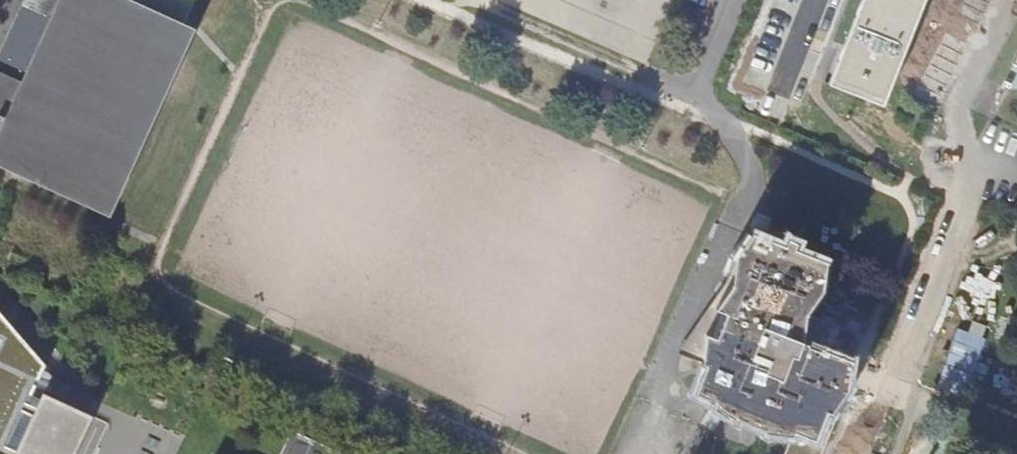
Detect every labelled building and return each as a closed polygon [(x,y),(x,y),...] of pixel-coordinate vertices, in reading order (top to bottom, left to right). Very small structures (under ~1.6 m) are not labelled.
[(0,43),(0,168),(101,214),(185,29),(181,28),(194,0),(19,0),(0,43)] [(823,86),(876,107),(918,0),(857,0),(823,86)] [(697,364),(687,393),(708,400),(707,404),(784,433),(776,453),(818,453),(852,366),(823,354),(833,329),(800,316),(820,264),(746,233),(736,259),(729,257),(720,281),(684,332),(676,355),(697,364)] [(92,415),(42,391),(39,397),(30,393),(43,363),(0,313),(0,453),(74,453),(92,415)] [(333,453),(283,431),(272,453),(333,453)]
